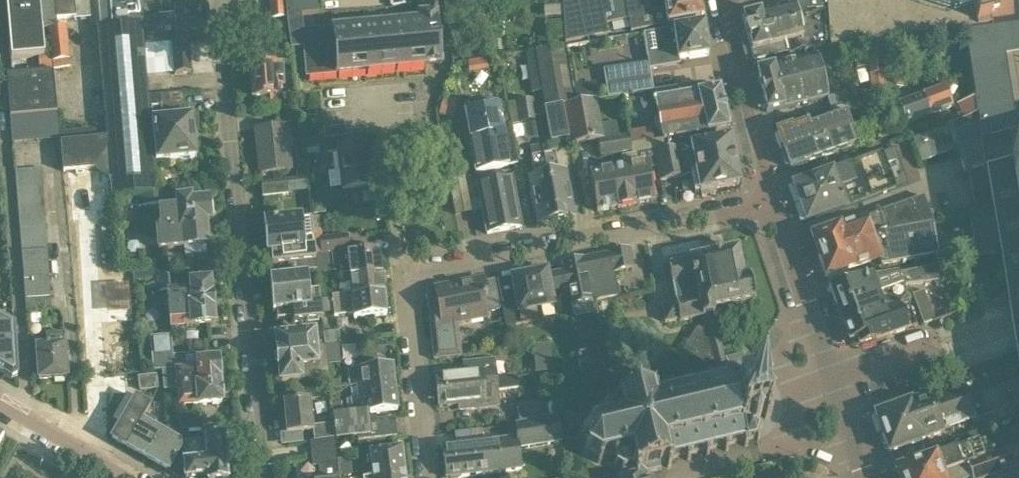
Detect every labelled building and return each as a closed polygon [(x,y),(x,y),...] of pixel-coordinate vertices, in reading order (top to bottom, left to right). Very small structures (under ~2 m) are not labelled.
[(45,0),(5,0),(10,59),(43,56),(41,30),(48,29),(47,21),(45,0)] [(47,21),(56,20),(75,18),(74,11),(89,10),(88,0),(45,0),(47,21)] [(60,141),(62,172),(93,169),(109,179),(111,197),(134,195),(156,193),(150,120),(148,96),(141,18),(140,0),(98,0),(100,26),(97,26),(105,127),(106,138),(60,141)] [(141,18),(157,16),(155,0),(140,0),(141,18)] [(270,20),(286,18),(286,16),(284,0),(269,0),(270,20)] [(301,15),(320,12),(319,0),(284,0),(286,16),(301,15)] [(564,43),(607,34),(605,24),(628,19),(630,32),(667,25),(667,26),(700,19),(700,20),(702,19),(699,0),(562,0),(564,43)] [(824,18),(824,13),(822,0),(802,0),(802,2),(793,4),(742,16),(748,38),(824,18)] [(830,46),(991,25),(987,9),(999,6),(997,0),(826,0),(830,46)] [(172,6),(174,19),(176,43),(171,43),(174,75),(190,74),(183,1),(180,1),(172,6)] [(418,20),(330,28),(335,75),(442,65),(437,12),(417,14),(418,20)] [(301,15),(286,16),(286,18),(288,31),(288,32),(289,48),(303,47),(306,78),(335,75),(330,28),(303,31),(301,15)] [(824,18),(748,38),(753,59),(803,46),(804,51),(825,46),(824,18)] [(56,26),(56,20),(47,21),(48,29),(51,61),(68,60),(65,26),(56,26)] [(204,21),(190,22),(191,36),(206,35),(204,21)] [(285,21),(272,22),(273,33),(286,31),(285,21)] [(679,65),(679,61),(709,56),(703,24),(673,29),(673,30),(643,35),(643,36),(656,34),(659,54),(647,57),(648,63),(603,71),(608,99),(653,92),(650,70),(679,65)] [(972,86),(1000,80),(992,29),(964,32),(972,86)] [(880,43),(865,46),(866,55),(868,67),(869,77),(884,75),(882,58),(880,43)] [(570,98),(561,46),(525,52),(532,93),(541,92),(550,142),(568,139),(562,106),(575,104),(574,97),(570,98)] [(280,62),(275,63),(274,55),(268,50),(260,50),(248,51),(252,101),(262,100),(263,105),(276,104),(275,85),(282,85),(280,62)] [(866,55),(855,57),(857,69),(868,67),(866,55)] [(884,75),(886,90),(901,88),(897,56),(882,58),(884,75)] [(826,98),(817,60),(816,57),(756,72),(766,113),(826,98)] [(7,74),(6,74),(9,117),(10,117),(10,118),(22,117),(33,116),(45,115),(57,114),(53,71),(7,75),(7,74)] [(1000,80),(972,86),(974,99),(976,111),(977,115),(981,139),(1008,132),(1000,80)] [(942,87),(920,95),(928,116),(949,109),(950,108),(949,105),(942,87)] [(630,144),(632,155),(654,152),(664,150),(662,140),(727,129),(723,110),(718,90),(654,101),(658,121),(662,138),(630,144)] [(152,120),(162,119),(161,109),(184,106),(182,93),(148,96),(150,120),(152,120)] [(830,107),(854,103),(851,93),(826,98),(830,107)] [(928,116),(920,95),(898,104),(906,124),(928,116)] [(438,115),(450,119),(456,100),(445,96),(438,115)] [(508,104),(511,126),(538,121),(534,99),(516,102),(516,103),(508,104)] [(961,117),(976,111),(974,99),(956,106),(961,117)] [(493,169),(509,166),(496,100),(462,107),(475,172),(493,169)] [(600,124),(596,100),(575,104),(562,106),(568,139),(569,146),(598,142),(600,158),(621,154),(621,157),(632,155),(630,144),(628,135),(619,137),(616,121),(600,124)] [(854,103),(830,107),(833,117),(809,126),(808,122),(777,133),(778,134),(775,138),(780,152),(850,127),(846,115),(859,112),(858,103),(856,103),(854,103)] [(58,131),(57,114),(45,115),(47,140),(60,139),(58,131)] [(47,140),(45,115),(33,116),(36,141),(47,140)] [(984,167),(979,140),(981,139),(977,115),(946,125),(947,127),(955,149),(964,173),(967,172),(984,167)] [(36,141),(33,116),(22,117),(24,142),(36,141)] [(191,116),(162,119),(152,120),(156,162),(195,158),(191,116)] [(24,142),(22,117),(10,118),(12,143),(24,142)] [(851,129),(850,127),(780,152),(785,166),(790,167),(790,169),(869,141),(863,125),(851,129)] [(290,170),(286,126),(255,129),(259,173),(290,170)] [(105,127),(58,131),(60,139),(60,141),(106,138),(105,127)] [(345,137),(344,127),(337,128),(338,138),(345,137)] [(889,174),(955,149),(947,127),(881,150),(882,153),(888,172),(889,174)] [(337,128),(330,129),(331,139),(338,138),(337,128)] [(331,139),(330,129),(323,130),(324,140),(331,139)] [(664,150),(654,152),(658,176),(734,161),(729,137),(664,150)] [(345,140),(324,142),(326,154),(338,152),(342,189),(372,186),(367,142),(346,144),(345,140)] [(542,155),(555,221),(573,218),(564,172),(558,173),(554,152),(542,155)] [(888,172),(882,153),(792,186),(799,204),(888,172)] [(1011,156),(1018,207),(1018,153),(1011,156)] [(555,221),(542,155),(530,157),(534,177),(529,178),(538,225),(555,221)] [(738,185),(734,161),(658,176),(660,181),(690,175),(694,192),(699,191),(699,192),(701,192),(701,196),(715,194),(714,189),(738,185)] [(624,207),(653,202),(646,163),(617,168),(624,207)] [(509,166),(493,169),(503,232),(521,228),(512,185),(521,183),(517,165),(509,166)] [(992,212),(984,167),(967,172),(975,215),(992,212)] [(297,179),(306,178),(305,168),(296,169),(297,179)] [(624,207),(617,168),(589,173),(596,212),(624,207)] [(16,185),(42,183),(41,169),(15,170),(16,185)] [(493,169),(475,172),(466,174),(470,192),(477,191),(486,235),(503,232),(493,169)] [(889,174),(888,172),(799,204),(805,222),(895,190),(889,174)] [(466,210),(464,174),(450,174),(452,211),(466,210)] [(260,183),(262,198),(288,195),(286,180),(260,183)] [(42,183),(16,185),(17,199),(43,197),(42,183)] [(168,192),(156,193),(134,195),(135,208),(170,204),(168,192)] [(882,233),(932,223),(923,196),(810,237),(817,256),(882,233)] [(43,197),(17,199),(18,213),(44,211),(43,197)] [(185,256),(205,254),(204,247),(206,246),(204,222),(209,222),(207,201),(190,203),(189,198),(176,200),(177,209),(160,211),(161,231),(156,232),(158,251),(184,248),(185,256)] [(312,215),(324,213),(323,207),(319,202),(311,203),(312,215)] [(67,237),(82,236),(80,207),(66,207),(67,237)] [(45,225),(44,211),(18,213),(20,227),(45,225)] [(1000,254),(993,215),(969,219),(976,258),(1000,254)] [(277,220),(264,222),(267,253),(269,253),(271,266),(287,264),(288,274),(316,271),(314,254),(311,219),(302,220),(302,218),(277,220)] [(882,233),(817,256),(825,278),(877,259),(879,265),(938,255),(932,223),(882,233)] [(46,239),(45,225),(20,227),(21,241),(46,239)] [(378,248),(350,251),(347,234),(318,238),(321,253),(321,256),(330,255),(332,271),(346,270),(347,274),(381,270),(378,248)] [(47,254),(46,239),(21,241),(22,255),(47,254)] [(703,317),(712,315),(711,309),(753,299),(749,278),(743,279),(736,249),(666,264),(675,302),(660,305),(664,323),(678,320),(679,323),(703,317)] [(582,259),(590,301),(617,296),(612,273),(633,269),(629,250),(582,259)] [(321,256),(321,253),(314,254),(316,271),(316,273),(332,271),(330,255),(321,256)] [(48,268),(47,254),(22,255),(23,269),(48,268)] [(563,271),(547,274),(550,291),(561,288),(568,293),(570,305),(569,305),(572,319),(592,316),(590,301),(582,259),(562,263),(563,271)] [(48,268),(23,269),(24,283),(49,282),(48,268)] [(906,273),(910,285),(943,281),(940,268),(906,273)] [(381,270),(347,274),(349,294),(331,296),(331,298),(383,292),(381,270)] [(550,291),(547,274),(546,270),(510,277),(514,294),(499,297),(505,327),(542,320),(540,308),(553,306),(550,291)] [(836,305),(901,287),(897,274),(829,286),(836,305)] [(190,288),(177,289),(175,275),(157,277),(160,292),(166,291),(170,329),(213,325),(209,281),(189,283),(190,288)] [(292,318),(292,323),(321,320),(321,314),(320,303),(309,304),(306,275),(269,279),(272,312),(276,311),(276,320),(292,318)] [(483,278),(449,285),(457,323),(486,318),(485,313),(500,310),(494,280),(484,282),(483,278)] [(105,282),(107,320),(130,319),(129,281),(105,282)] [(50,298),(49,282),(24,283),(25,299),(50,298)] [(460,346),(457,323),(449,285),(434,288),(434,291),(429,292),(426,298),(432,350),(460,346)] [(907,303),(901,287),(836,305),(843,326),(907,303)] [(924,291),(912,295),(923,324),(923,325),(932,321),(935,320),(924,291)] [(386,315),(383,292),(331,298),(333,317),(352,314),(353,318),(386,315)] [(50,298),(25,299),(26,311),(51,310),(50,298)] [(320,301),(320,303),(321,314),(330,313),(329,300),(320,301)] [(907,303),(843,326),(849,343),(852,342),(858,345),(859,348),(916,327),(907,303)] [(703,317),(705,327),(696,329),(683,351),(704,364),(713,361),(717,377),(711,378),(710,373),(706,374),(707,380),(692,383),(690,378),(687,378),(688,384),(673,388),(671,382),(667,383),(669,389),(653,392),(651,383),(648,384),(649,389),(641,391),(639,386),(625,390),(626,395),(619,396),(618,391),(615,392),(617,401),(606,403),(605,401),(603,403),(605,404),(602,409),(599,409),(599,411),(601,411),(604,420),(591,423),(584,433),(580,434),(580,438),(583,437),(586,450),(583,452),(585,454),(588,452),(598,458),(597,462),(601,462),(602,459),(612,456),(613,460),(614,464),(613,467),(615,469),(616,467),(621,469),(620,472),(623,473),(623,470),(633,468),(634,473),(617,477),(618,477),(648,477),(647,472),(660,469),(659,464),(665,463),(666,466),(670,465),(669,462),(670,462),(669,459),(685,455),(686,460),(690,459),(689,454),(704,450),(705,455),(709,454),(708,450),(723,446),(724,450),(728,450),(727,445),(742,441),(744,446),(747,445),(746,440),(755,438),(757,440),(759,438),(757,436),(759,428),(762,428),(762,425),(759,426),(756,423),(758,422),(760,418),(760,417),(765,415),(766,420),(769,419),(769,417),(770,417),(770,413),(772,412),(771,409),(767,410),(762,391),(766,390),(765,387),(763,387),(762,384),(761,384),(760,382),(756,383),(757,387),(751,388),(750,384),(747,385),(743,371),(746,369),(744,367),(743,368),(740,355),(724,359),(712,315),(703,317)] [(11,380),(17,376),(14,325),(0,318),(0,373),(11,380)] [(328,377),(326,362),(325,347),(315,348),(313,333),(275,337),(280,382),(327,377),(328,377)] [(64,345),(63,345),(62,334),(46,335),(47,346),(35,347),(38,380),(67,378),(64,345)] [(174,369),(176,389),(177,408),(221,404),(217,360),(197,362),(197,354),(173,356),(171,336),(150,338),(153,371),(162,370),(174,369)] [(550,369),(549,341),(531,342),(532,369),(550,369)] [(383,353),(383,342),(370,343),(370,354),(383,353)] [(496,380),(497,391),(518,388),(517,377),(510,378),(510,376),(495,377),(495,369),(494,359),(461,362),(462,373),(434,375),(436,392),(467,388),(467,387),(483,385),(483,382),(496,380)] [(363,390),(394,387),(392,364),(347,369),(349,386),(362,385),(363,390)] [(174,369),(162,370),(164,390),(176,389),(174,369)] [(147,376),(148,390),(158,389),(156,375),(147,376)] [(148,390),(147,376),(137,377),(139,391),(148,390)] [(930,397),(936,414),(882,434),(888,453),(943,433),(941,428),(945,427),(946,429),(971,420),(972,421),(1018,404),(1018,380),(988,391),(984,379),(961,387),(961,386),(930,397)] [(467,388),(436,392),(437,408),(458,406),(459,410),(498,406),(497,391),(496,380),(483,382),(483,385),(467,387),(467,388)] [(352,414),(343,415),(332,416),(335,440),(357,438),(357,442),(396,437),(394,418),(369,420),(368,413),(397,409),(394,387),(363,390),(363,396),(350,398),(352,414)] [(332,416),(343,415),(340,395),(330,396),(332,416)] [(936,414),(930,397),(929,395),(875,415),(882,434),(936,414)] [(148,461),(164,433),(141,421),(150,406),(134,397),(110,439),(148,461)] [(333,438),(332,424),(312,426),(309,398),(282,401),(286,433),(312,431),(313,440),(333,438)] [(556,418),(556,417),(553,399),(516,404),(519,423),(556,418)] [(180,431),(188,430),(201,429),(200,415),(178,418),(180,431)] [(556,418),(519,423),(514,424),(515,438),(517,438),(518,450),(561,443),(558,416),(556,417),(556,418)] [(961,448),(967,463),(1018,444),(1018,427),(991,437),(971,444),(961,448)] [(971,444),(991,437),(988,427),(968,435),(971,444)] [(188,430),(180,431),(181,445),(182,445),(189,444),(188,430)] [(455,445),(481,442),(480,432),(453,435),(455,445)] [(164,433),(148,461),(168,472),(179,477),(185,477),(182,445),(181,445),(180,445),(179,443),(164,433)] [(182,445),(185,477),(227,477),(223,438),(202,440),(203,443),(189,444),(182,445)] [(517,438),(515,438),(481,442),(455,445),(441,447),(443,462),(519,454),(518,450),(517,438)] [(310,453),(336,451),(335,439),(309,441),(310,453)] [(966,464),(971,477),(986,477),(1018,466),(1018,444),(967,463),(967,464),(966,464)] [(401,447),(369,451),(372,477),(405,477),(401,447)] [(967,463),(961,448),(935,457),(934,454),(894,469),(897,477),(928,477),(966,464),(967,464),(967,463)] [(337,463),(336,451),(310,453),(311,466),(317,465),(336,463),(337,463)] [(519,454),(443,462),(445,477),(460,477),(461,476),(520,469),(519,454)] [(354,461),(340,462),(342,477),(356,477),(354,461)] [(317,465),(318,477),(337,477),(336,463),(317,465)] [(928,477),(970,477),(971,477),(966,464),(928,477)]
